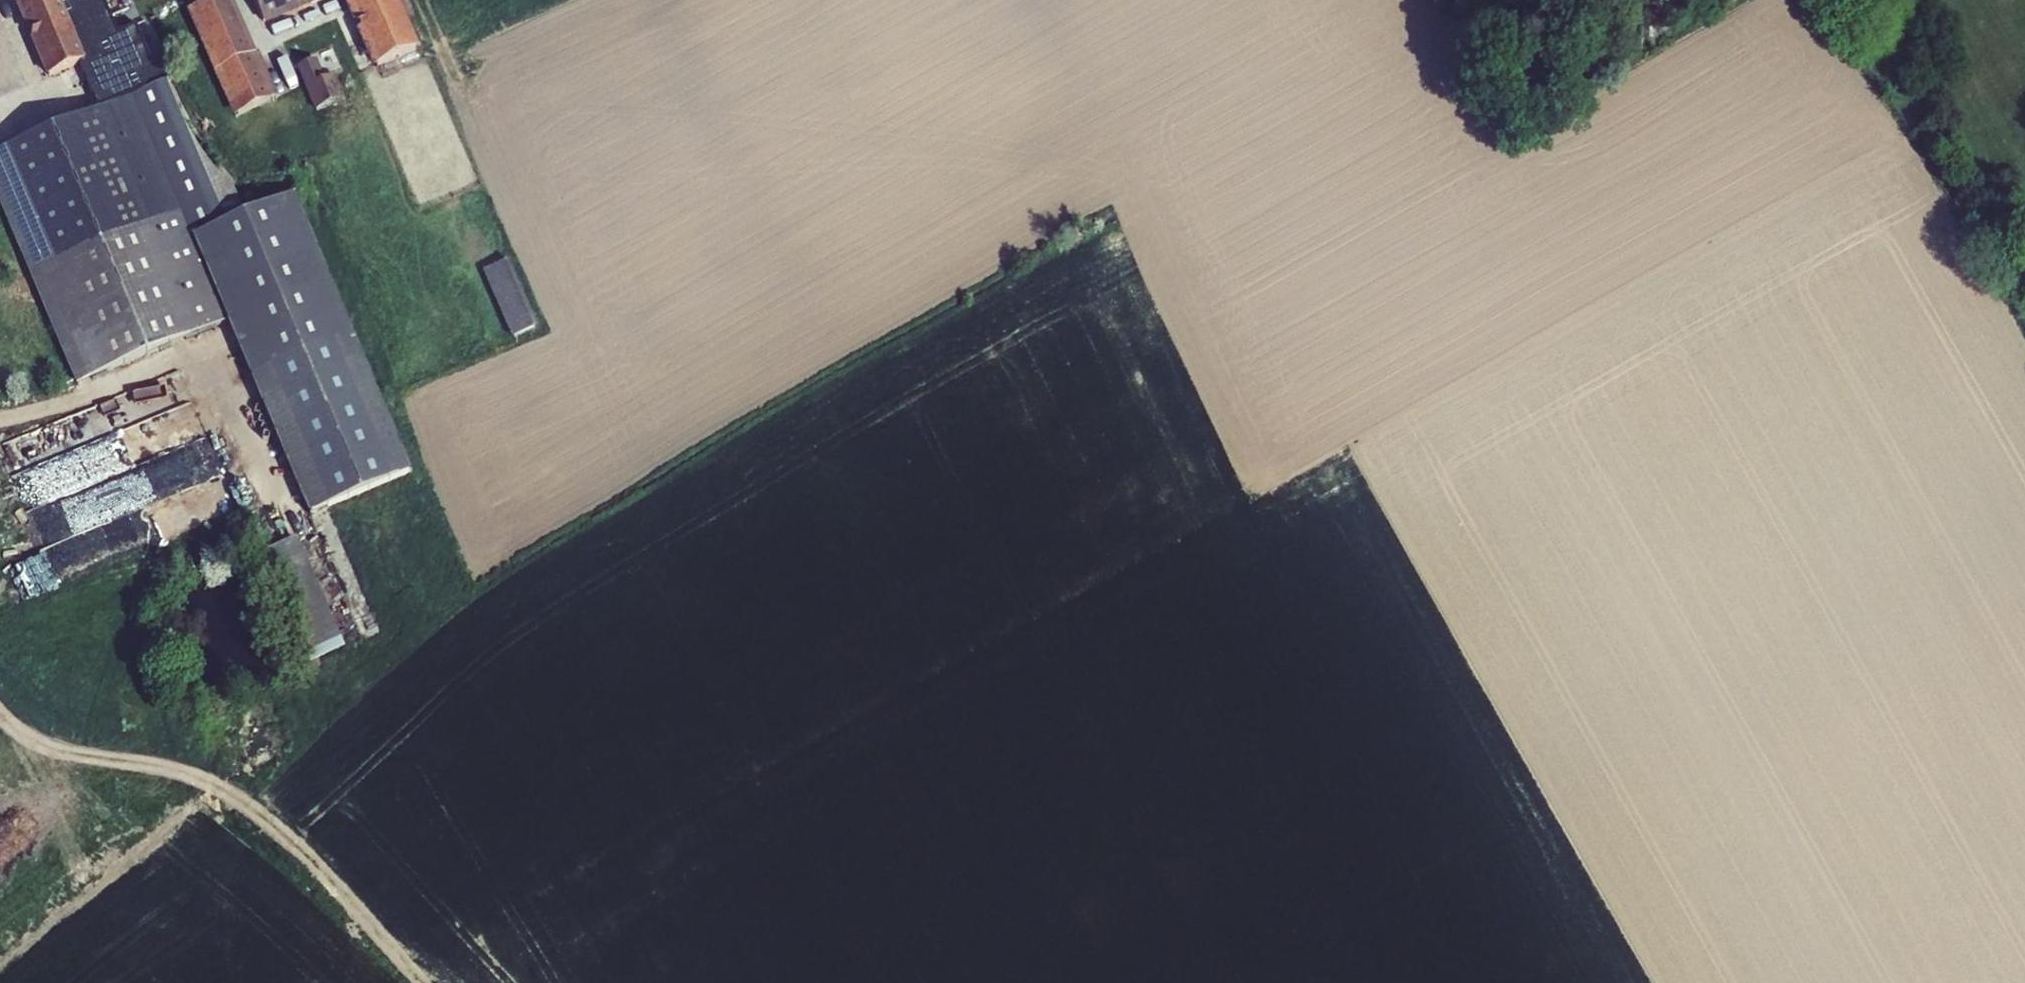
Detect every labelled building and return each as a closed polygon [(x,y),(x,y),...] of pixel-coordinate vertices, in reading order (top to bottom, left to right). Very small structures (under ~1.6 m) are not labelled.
[(44,77),(84,61),(102,107),(143,90),(105,0),(11,0),(44,77)] [(188,10),(234,116),(276,98),(256,52),(253,53),(230,0),(211,0),(188,10)] [(266,25),(322,0),(254,0),(266,25)] [(420,48),(399,0),(344,0),(374,67),(395,60),(420,48)] [(317,108),(347,97),(336,67),(343,65),(336,48),(300,62),(317,108)] [(167,81),(143,90),(102,107),(0,150),(0,204),(77,384),(230,321),(253,375),(353,334),(294,195),(243,214),(234,188),(216,171),(187,129),(167,81)] [(507,257),(482,269),(513,338),(538,326),(507,257)] [(412,471),(353,334),(253,375),(309,515),(412,471)]
